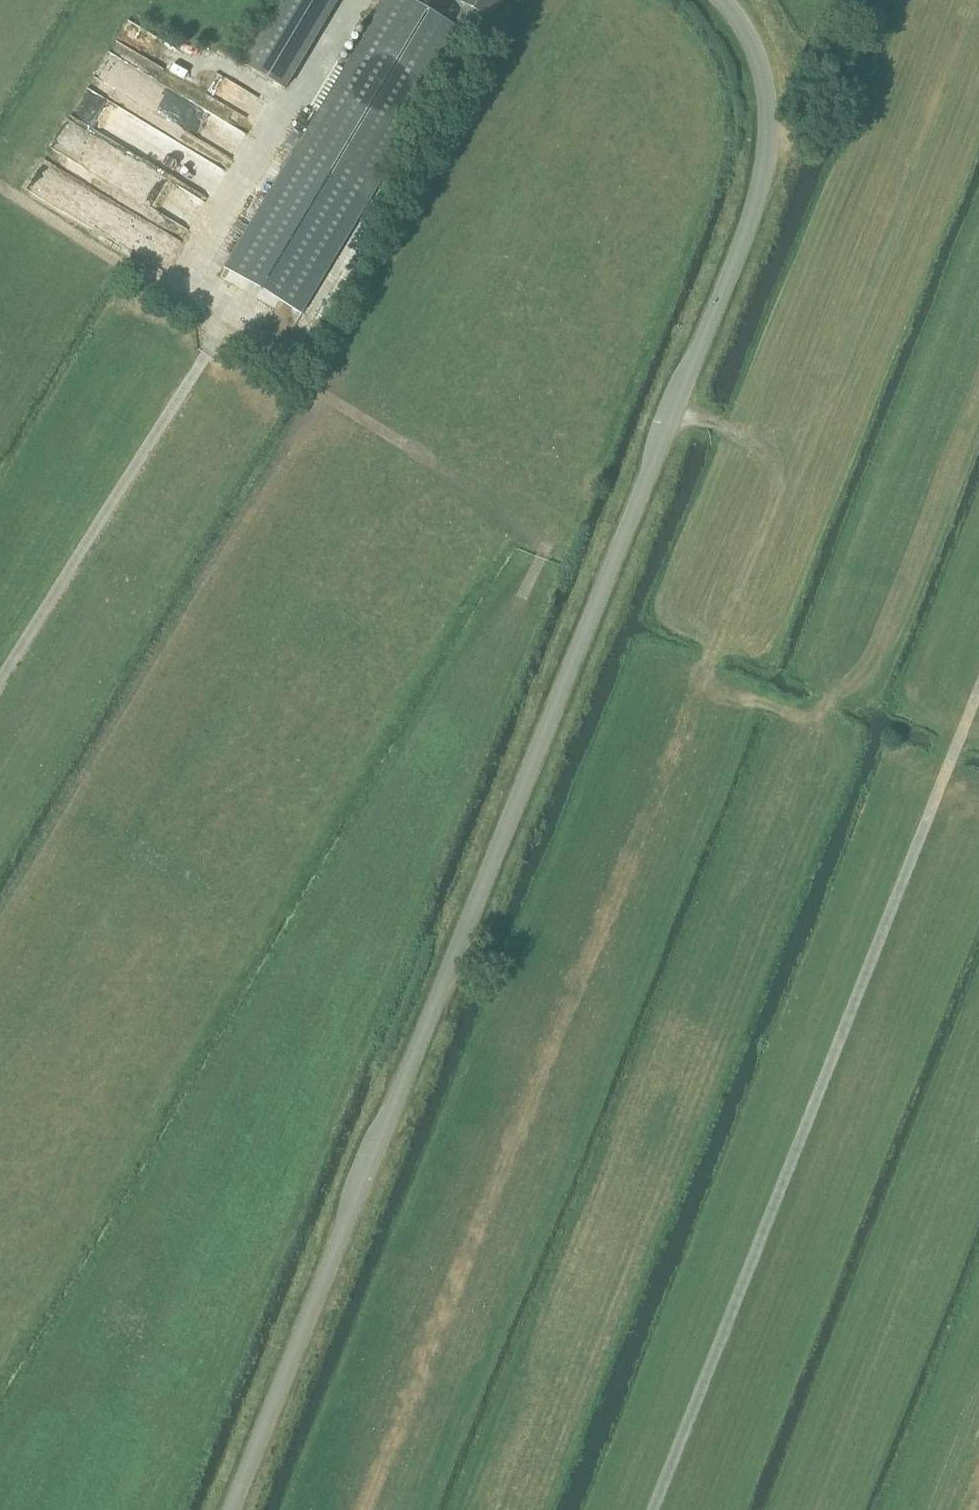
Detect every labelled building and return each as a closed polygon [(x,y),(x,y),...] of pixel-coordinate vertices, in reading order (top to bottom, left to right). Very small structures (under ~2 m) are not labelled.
[(504,0),(462,0),(461,1),(467,5),(454,25),(412,0),(387,0),(228,267),(302,312),(467,35),(474,39),(487,17),(492,20),(504,0)] [(244,64),(286,89),(339,0),(283,0),(244,64)]
